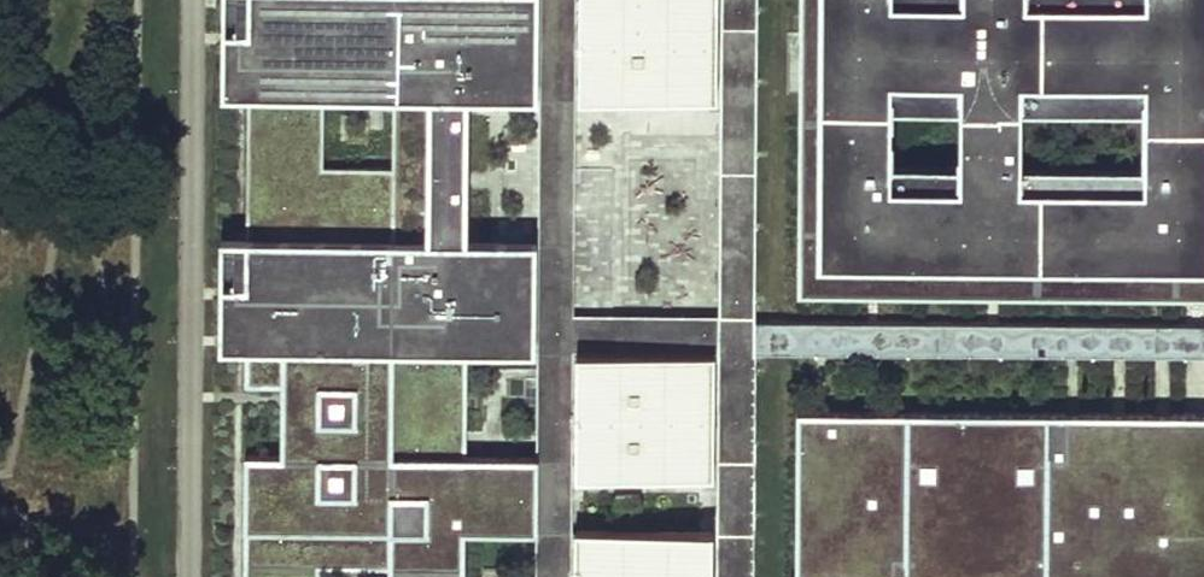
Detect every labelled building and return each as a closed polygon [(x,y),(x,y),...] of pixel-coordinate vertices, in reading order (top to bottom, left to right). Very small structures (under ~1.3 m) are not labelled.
[(281,401),(280,457),(243,457),(240,576),(320,576),(320,572),(386,572),(386,576),(465,576),(465,534),(534,535),(535,459),(466,459),(467,355),(535,356),(535,325),(536,242),(468,242),(469,103),(537,103),(537,0),(219,0),(219,40),(219,95),(245,96),(245,237),(218,237),(217,350),(244,351),(244,389),(281,389),(281,401)] [(575,10),(720,10),(720,0),(576,0),(575,10)] [(798,295),(876,296),(993,296),(1187,297),(1203,297),(1203,0),(800,0),(798,295)] [(575,10),(575,101),(710,102),(720,102),(720,10),(575,10)] [(573,354),(573,482),(704,482),(714,482),(714,354),(694,354),(667,354),(573,354)] [(795,576),(1203,576),(1203,417),(1185,417),(1162,417),(1071,416),(821,414),(796,414),(795,576)] [(713,531),(571,531),(571,576),(713,576),(713,531)]
